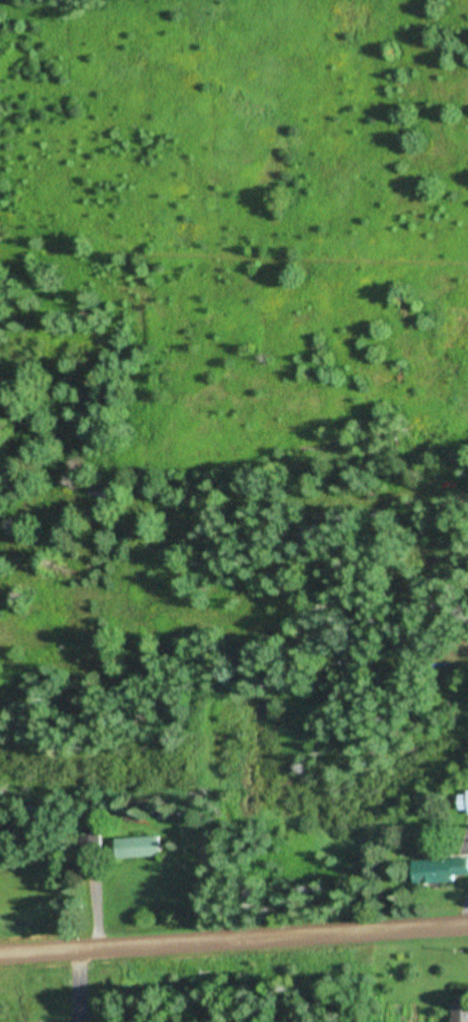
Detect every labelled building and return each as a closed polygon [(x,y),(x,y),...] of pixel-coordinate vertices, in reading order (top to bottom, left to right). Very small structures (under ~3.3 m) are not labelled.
[(467,791),(467,798),(460,799),(461,810),(467,809),(467,791)] [(164,856),(163,836),(119,838),(120,858),(164,856)] [(417,884),(467,880),(467,858),(415,861),(417,884)] [(455,1001),(455,1021),(467,1021),(467,1001),(455,1001)]
